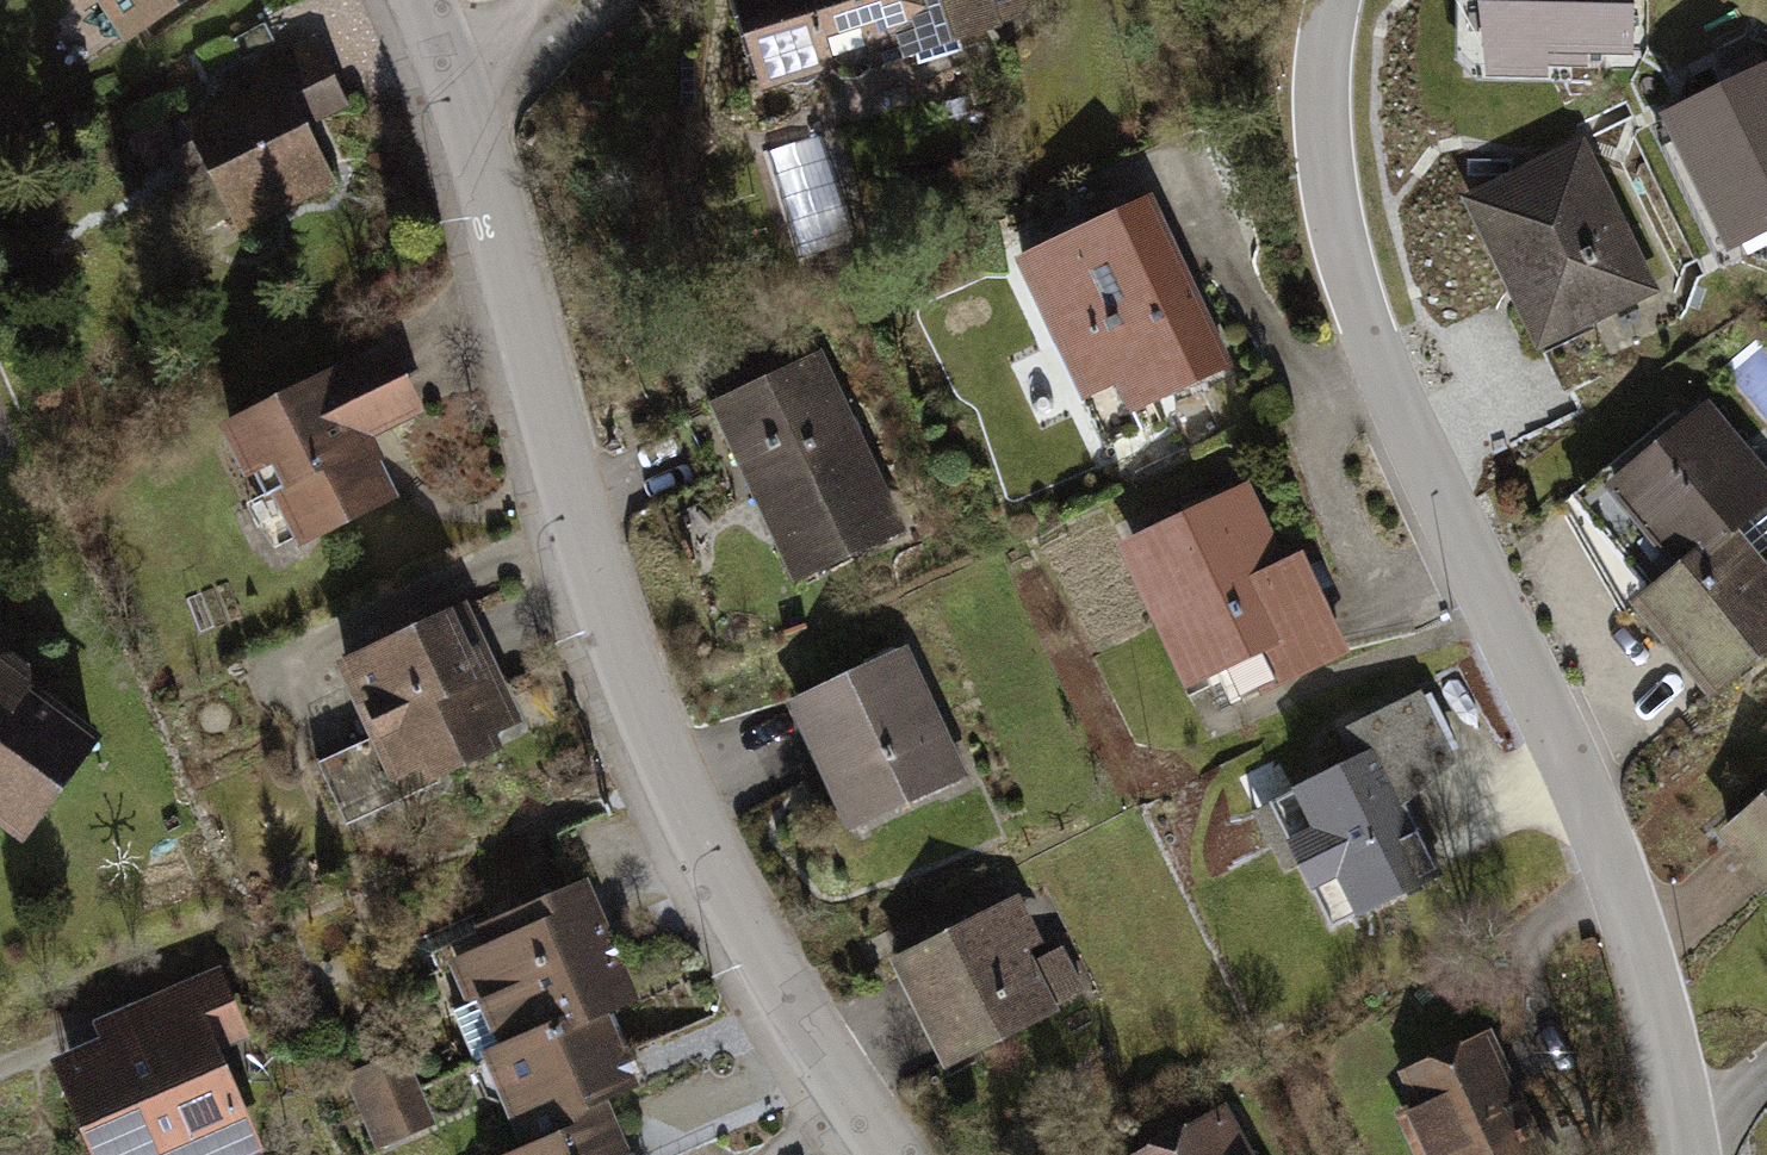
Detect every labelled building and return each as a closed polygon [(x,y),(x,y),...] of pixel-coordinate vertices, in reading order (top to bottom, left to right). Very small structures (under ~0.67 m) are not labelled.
[(119,45),(180,0),(85,0),(119,45)] [(770,98),(996,24),(988,0),(738,0),(770,98)] [(1012,23),(1047,11),(1043,0),(1004,0),(1012,23)] [(1484,74),(1639,71),(1638,0),(1482,0),(1484,74)] [(259,99),(199,127),(246,228),(329,189),(301,129),(345,108),(313,39),(245,70),(259,99)] [(1653,124),(1722,264),(1766,242),(1766,69),(1653,124)] [(1579,150),(1469,205),(1542,350),(1653,295),(1579,150)] [(1148,210),(1035,267),(1110,416),(1223,360),(1148,210)] [(819,368),(723,413),(799,575),(895,531),(819,368)] [(378,375),(226,438),(281,570),(433,507),(378,375)] [(1615,498),(1689,584),(1637,628),(1709,711),(1766,662),(1766,580),(1741,550),(1766,528),(1766,493),(1705,421),(1615,498)] [(1252,504),(1137,564),(1198,680),(1270,643),(1288,678),(1331,655),(1252,504)] [(470,618),(350,662),(400,802),(521,759),(470,618)] [(908,661),(800,712),(855,829),(963,778),(908,661)] [(13,874),(107,767),(0,673),(0,863),(13,874)] [(1429,887),(1368,770),(1297,807),(1358,924),(1429,887)] [(1733,833),(1766,875),(1766,805),(1733,833)] [(617,1145),(641,1136),(598,1025),(637,1010),(592,893),(466,941),(507,1047),(482,1056),(521,1154),(620,1154),(617,1145)] [(1006,907),(896,962),(943,1057),(1053,1002),(1006,907)] [(101,1154),(269,1154),(273,1153),(233,1069),(267,1053),(225,964),(116,1015),(129,1042),(62,1074),(101,1154)] [(1396,1082),(1426,1154),(1537,1154),(1490,1043),(1396,1082)] [(421,1054),(356,1069),(375,1154),(440,1140),(421,1054)] [(1176,1154),(1241,1154),(1227,1129),(1176,1154)]
